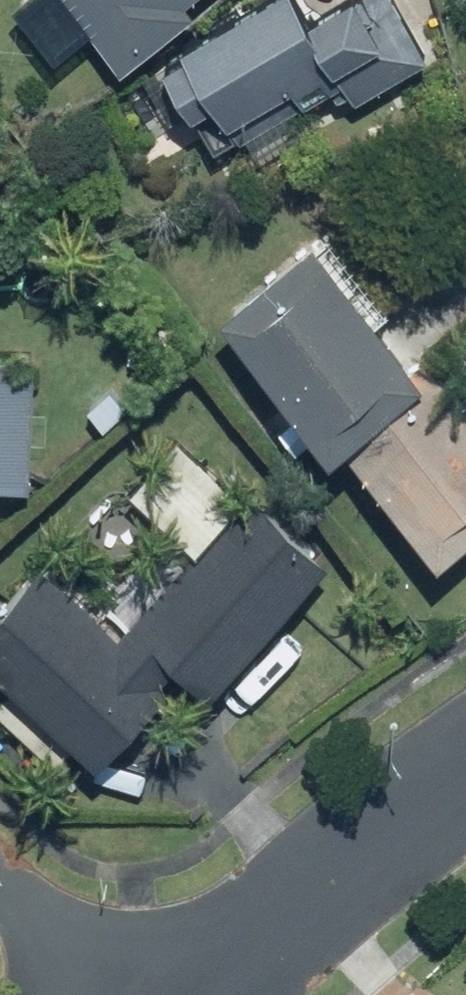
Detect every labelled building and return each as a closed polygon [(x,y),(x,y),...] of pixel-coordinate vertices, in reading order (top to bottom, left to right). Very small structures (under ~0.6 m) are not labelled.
[(47,6),(78,39),(103,15),(142,58),(204,0),(53,0),(47,6)] [(181,44),(230,127),(313,78),(323,96),(337,87),(347,103),(442,47),(415,0),(256,0),(181,44)] [(364,441),(459,356),(340,224),(245,310),(364,441)] [(51,354),(0,352),(0,473),(47,474),(51,354)] [(463,552),(465,550),(465,364),(459,356),(364,441),(463,552)] [(217,537),(262,483),(187,419),(141,473),(217,537)] [(0,639),(0,643),(34,672),(10,700),(70,751),(94,723),(127,751),(206,658),(238,685),(348,556),(262,483),(217,537),(151,615),(75,551),(0,639)]
